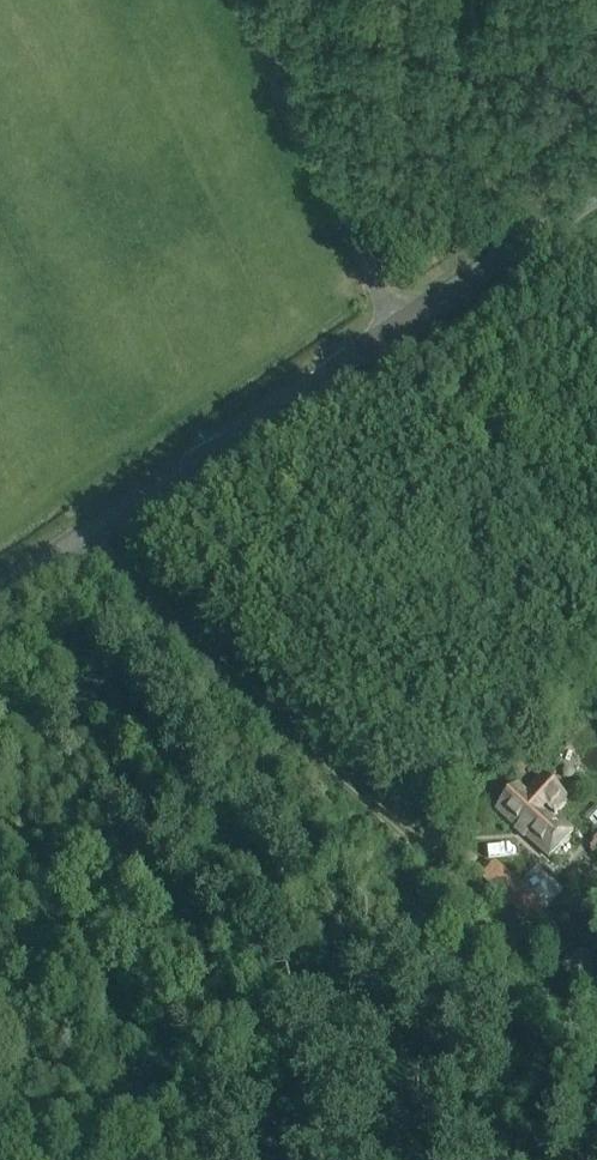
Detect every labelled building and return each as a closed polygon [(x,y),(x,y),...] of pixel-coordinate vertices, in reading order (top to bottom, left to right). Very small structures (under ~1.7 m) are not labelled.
[(568,799),(542,776),(526,794),(518,786),(496,810),(548,858),(572,832),(555,815),(568,799)] [(530,923),(543,909),(516,884),(503,899),(530,923)]
